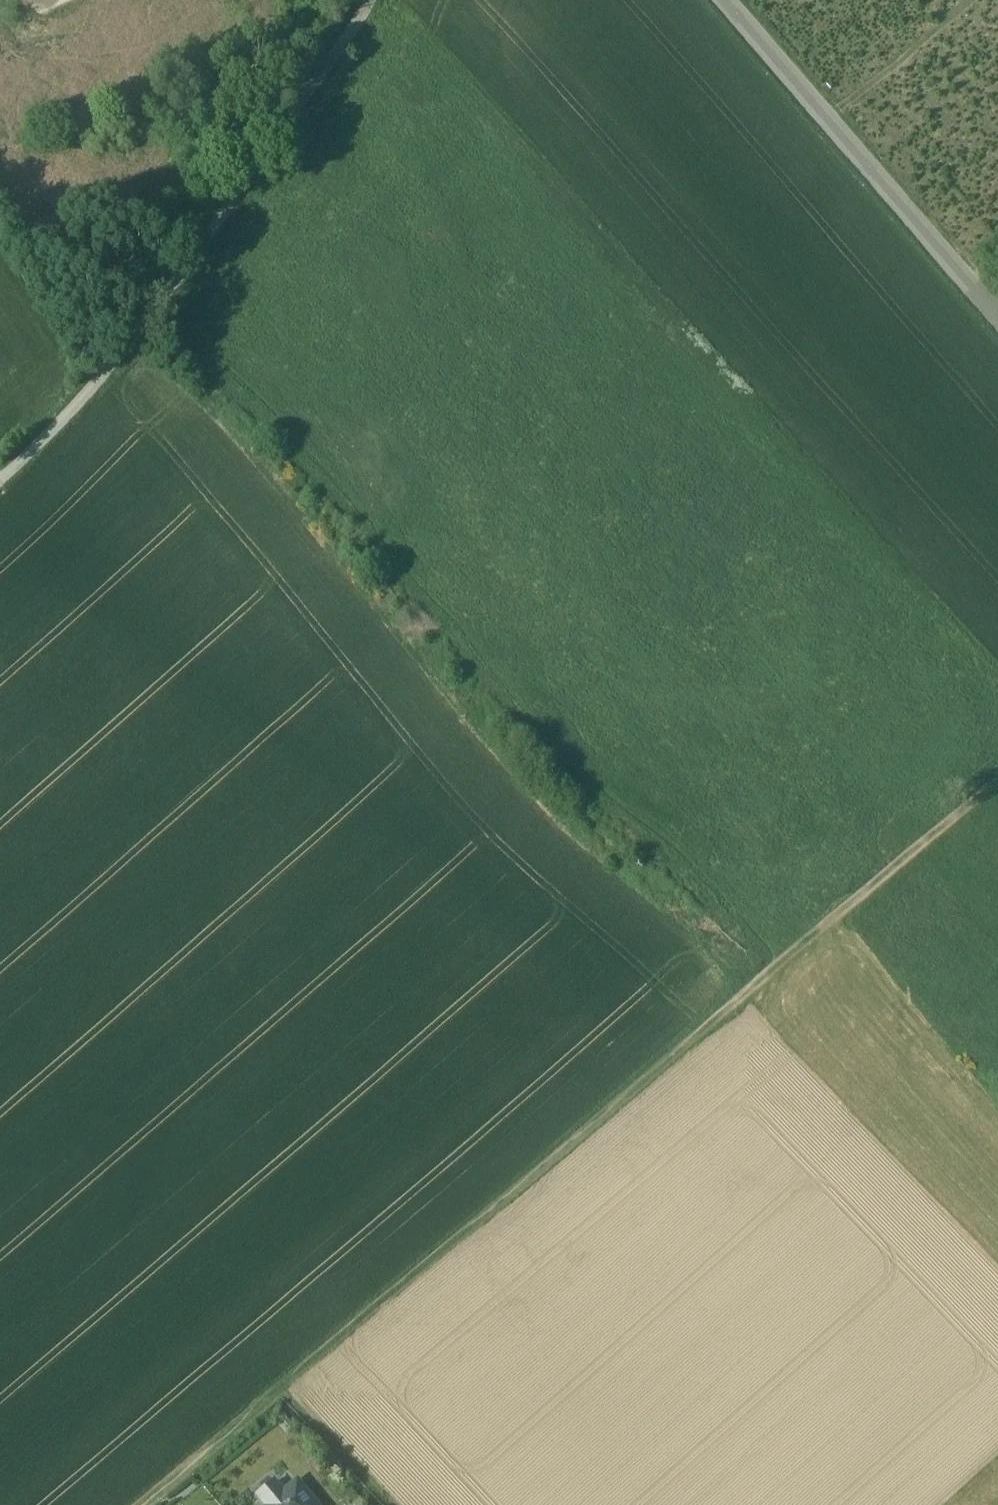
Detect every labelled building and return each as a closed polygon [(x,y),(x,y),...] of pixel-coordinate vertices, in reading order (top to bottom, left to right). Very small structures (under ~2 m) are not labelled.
[(300,1479),(284,1493),(276,1484),(260,1498),(266,1504),(312,1504),(318,1500),(300,1479)]
